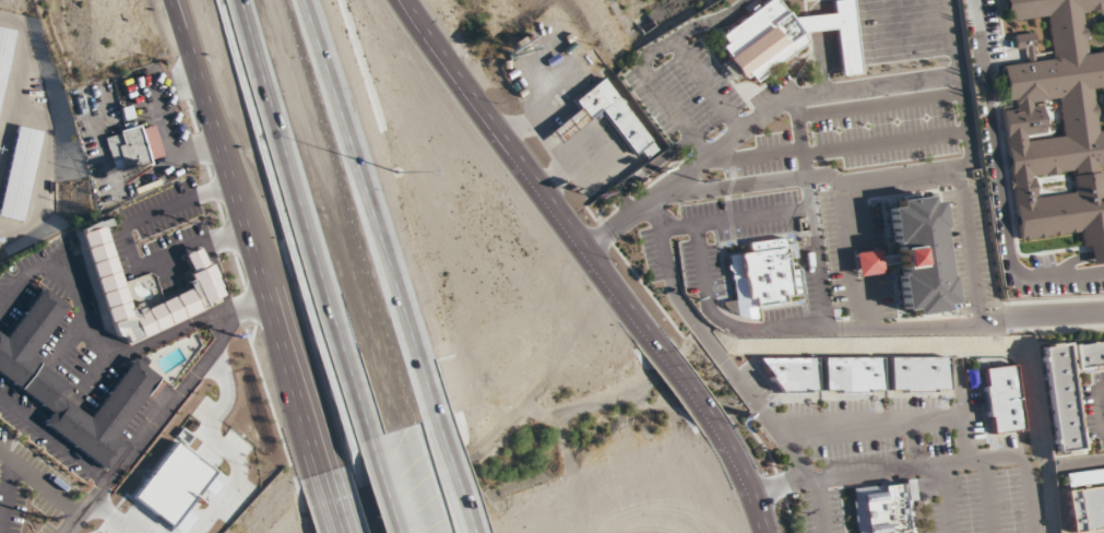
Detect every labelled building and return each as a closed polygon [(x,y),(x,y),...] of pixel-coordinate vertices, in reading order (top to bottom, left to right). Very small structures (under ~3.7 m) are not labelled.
[(721,37),(771,0),(778,0),(792,19),(804,35),(810,43),(756,83),(750,75),(745,80),(722,47),(726,44),(721,37)] [(834,14),(792,19),(804,35),(836,29),(842,76),(863,74),(853,0),(832,0),(834,14)] [(1103,169),(1103,131),(1099,132),(1093,90),(1103,88),(1103,52),(1088,55),(1082,12),(1103,9),(1103,0),(1003,0),(1007,23),(1046,17),(1052,60),(1001,68),(1007,107),(1059,99),(1065,138),(1024,143),(1029,180),(1103,169)] [(17,31),(0,110),(0,27),(17,31)] [(660,151),(605,78),(573,103),(579,110),(548,133),(558,145),(601,112),(634,156),(640,152),(646,161),(660,151)] [(103,137),(115,174),(164,159),(154,125),(141,129),(140,126),(103,137)] [(23,225),(0,219),(0,204),(17,126),(45,132),(23,225)] [(952,307),(939,203),(930,203),(930,197),(898,201),(899,208),(889,209),(894,246),(898,245),(899,254),(881,257),(880,250),(868,252),(856,253),(859,276),(871,275),(882,273),(881,265),(901,263),(903,276),(899,277),(904,311),(914,310),(915,318),(946,313),(945,308),(952,307)] [(131,307),(104,221),(79,229),(113,339),(123,336),(124,337),(225,305),(207,247),(183,255),(194,291),(142,308),(141,305),(131,307)] [(735,303),(753,300),(755,309),(805,304),(800,270),(790,271),(785,239),(747,244),(748,254),(739,256),(741,279),(732,280),(735,303)] [(69,306),(41,287),(7,339),(0,334),(0,376),(51,411),(41,425),(107,471),(126,445),(117,439),(159,377),(132,358),(92,418),(61,398),(69,386),(32,360),(69,306)] [(1072,344),(1075,367),(1103,364),(1103,342),(1072,344)] [(1053,452),(1079,449),(1067,344),(1041,347),(1053,452)] [(950,359),(759,359),(784,395),(951,392),(950,359)] [(1019,366),(1029,433),(995,438),(985,371),(1019,366)] [(1103,531),(1090,532),(1071,532),(1064,475),(1103,470),(1103,531)] [(857,532),(915,532),(910,484),(853,490),(857,532)]
